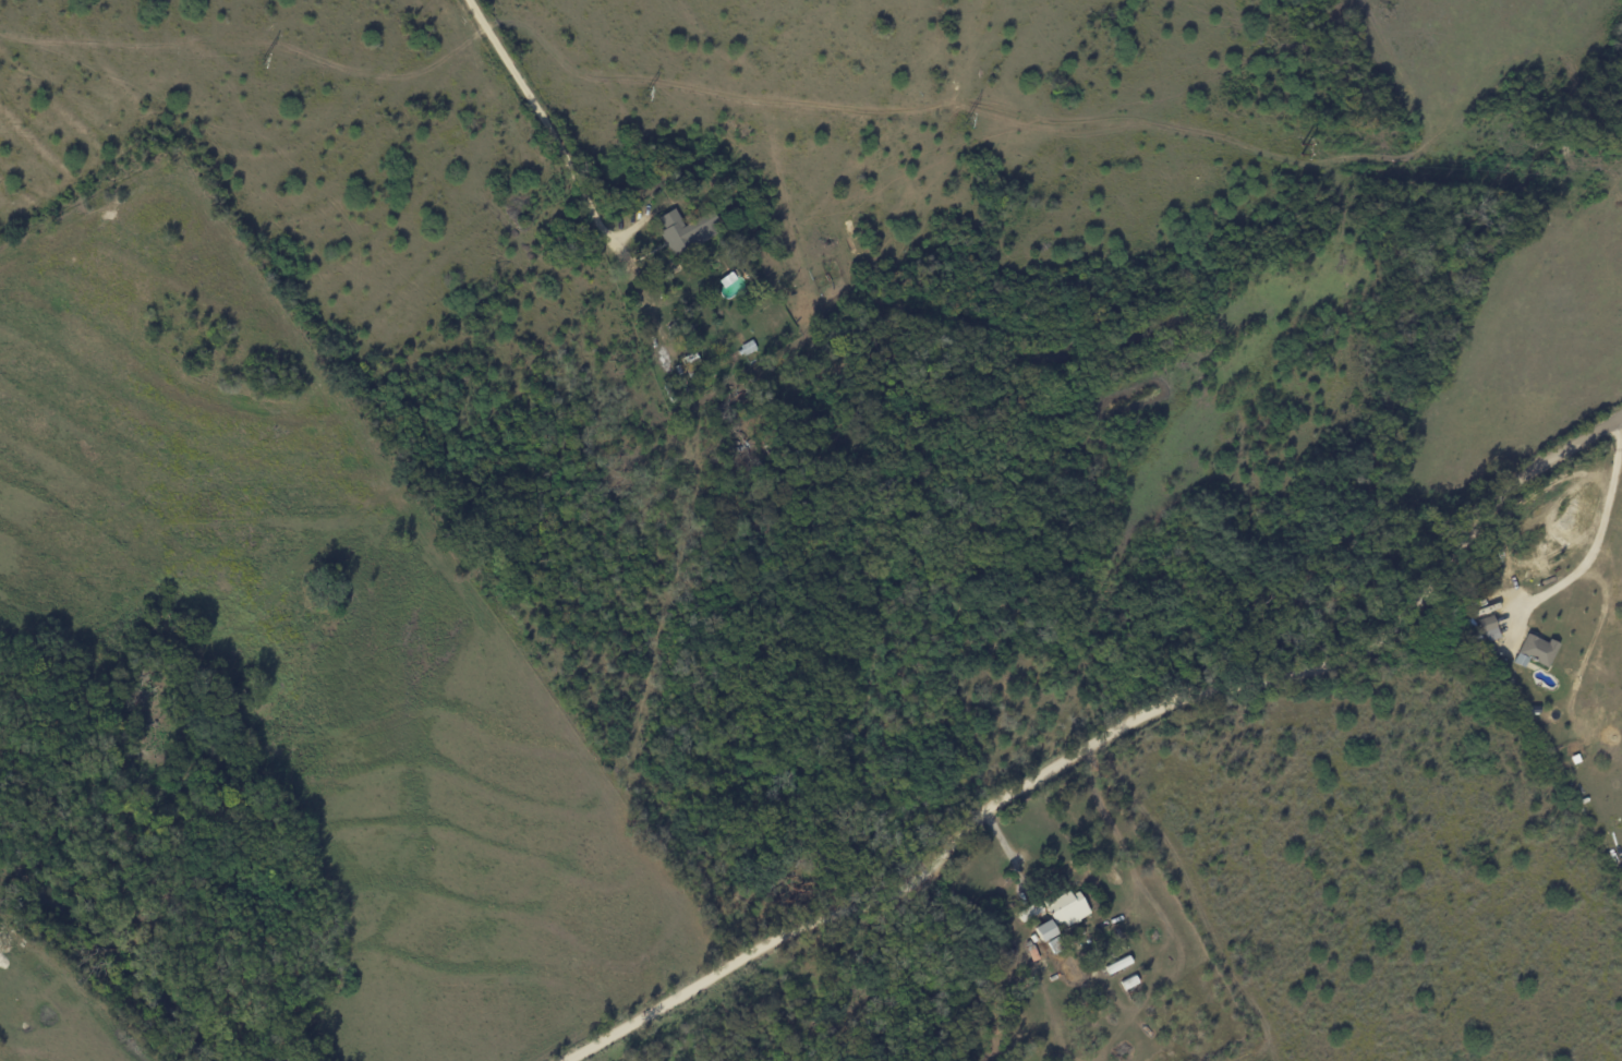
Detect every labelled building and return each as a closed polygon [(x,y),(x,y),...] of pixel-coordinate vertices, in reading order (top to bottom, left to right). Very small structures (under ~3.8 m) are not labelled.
[(654,217),(670,253),(721,230),(713,210),(682,224),(675,208),(654,217)] [(1501,637),(1493,615),(1479,619),(1487,642),(1501,637)] [(1523,667),(1528,658),(1548,667),(1559,643),(1549,639),(1547,642),(1526,633),(1512,662),(1523,667)] [(1090,913),(1077,888),(1045,904),(1059,930),(1090,913)] [(1033,928),(1041,943),(1056,935),(1049,920),(1033,928)]
